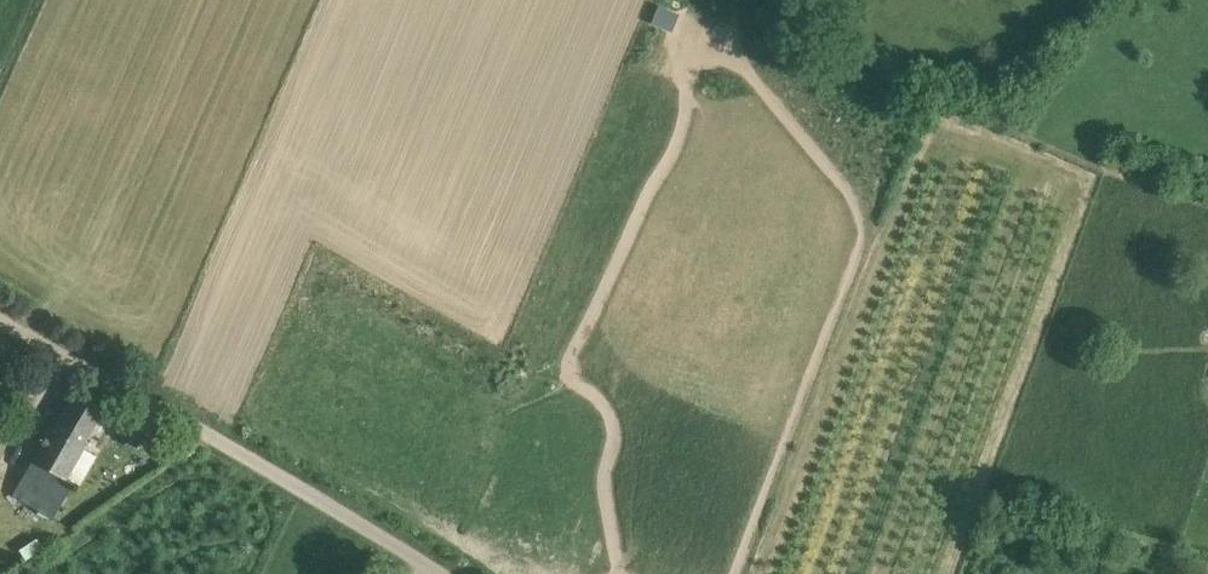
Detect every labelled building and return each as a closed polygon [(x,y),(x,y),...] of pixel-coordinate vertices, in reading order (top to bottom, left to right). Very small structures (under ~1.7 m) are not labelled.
[(100,413),(73,397),(53,430),(50,429),(12,494),(53,518),(74,484),(65,479),(83,448),(81,447),(100,413)]
